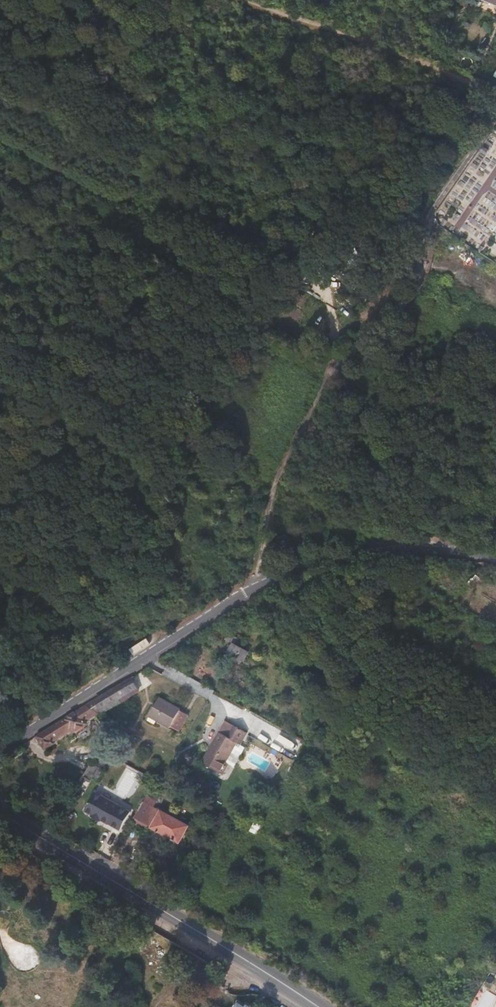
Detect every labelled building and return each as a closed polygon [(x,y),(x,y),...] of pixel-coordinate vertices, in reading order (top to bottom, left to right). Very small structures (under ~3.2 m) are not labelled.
[(228,652),(244,661),(249,652),(237,645),(240,639),(229,633),(225,639),(233,644),(228,652)] [(340,684),(333,672),(319,679),(323,688),(333,684),(334,687),(340,684)] [(113,688),(95,699),(101,710),(103,713),(137,691),(129,678),(113,688)] [(329,701),(323,695),(320,698),(326,704),(329,701)] [(181,710),(160,698),(150,716),(171,728),(171,727),(179,731),(188,715),(180,711),(181,710)] [(95,699),(85,706),(62,721),(37,736),(45,749),(54,743),(53,740),(72,728),(74,731),(86,722),(84,720),(96,712),(101,710),(95,699)] [(216,739),(212,746),(203,762),(223,774),(229,763),(226,762),(237,742),(241,744),(247,733),(232,724),(226,735),(220,731),(216,739)] [(90,763),(85,773),(95,778),(99,780),(104,771),(90,763)] [(96,792),(86,811),(93,815),(93,816),(97,819),(102,821),(102,820),(110,824),(113,819),(124,825),(132,812),(96,792)] [(190,827),(144,802),(135,818),(158,831),(181,843),(190,827)]
